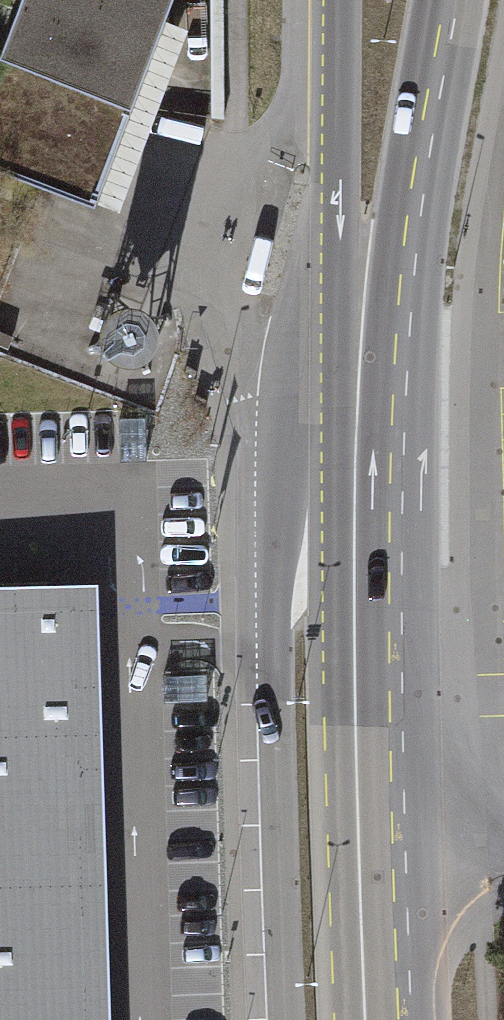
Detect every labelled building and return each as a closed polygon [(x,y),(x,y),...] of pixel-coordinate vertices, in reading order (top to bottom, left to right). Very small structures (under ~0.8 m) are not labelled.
[(12,7),(17,9),(1,52),(0,51),(0,172),(91,206),(170,0),(15,0),(12,7)] [(47,584),(0,585),(0,1019),(36,1019),(32,887),(89,885),(82,637),(65,612),(47,584)]
